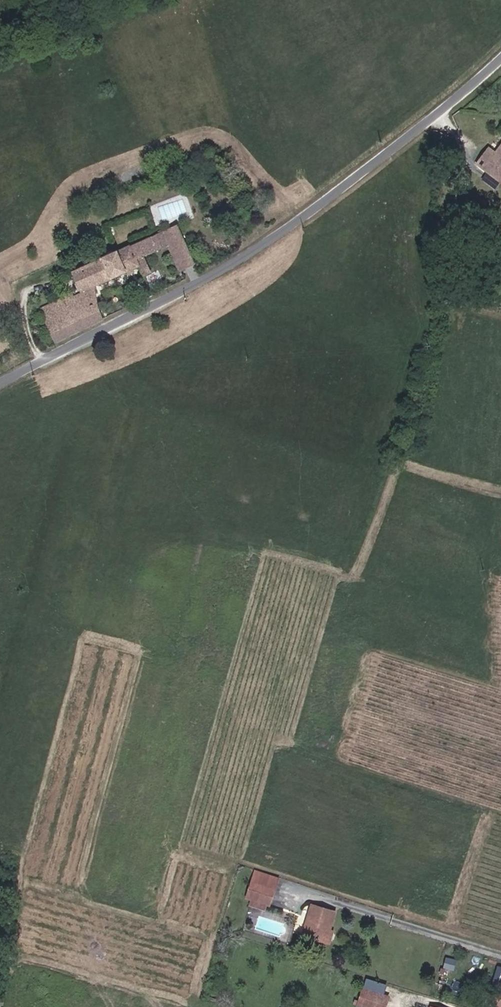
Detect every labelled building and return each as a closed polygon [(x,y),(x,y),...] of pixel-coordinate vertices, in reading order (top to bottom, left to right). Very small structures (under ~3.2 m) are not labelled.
[(500,148),(499,149),(493,144),(480,160),(492,169),(495,165),(500,170),(500,148)] [(500,170),(495,165),(492,169),(500,177),(500,170)] [(179,272),(194,265),(176,226),(72,272),(81,292),(74,295),(73,293),(41,309),(56,341),(103,319),(93,287),(138,267),(143,278),(151,274),(144,258),(167,246),(179,272)] [(248,895),(252,896),(266,901),(270,902),(278,877),(256,870),(248,895)] [(264,907),(266,901),(252,896),(250,902),(264,907)] [(313,906),(303,936),(324,942),(327,935),(329,935),(336,914),(313,906)] [(327,935),(324,942),(331,944),(333,937),(329,935),(327,935)] [(361,1006),(385,1006),(388,997),(364,990),(360,1006),(361,1006)] [(495,993),(491,1006),(500,1006),(500,994),(495,993)]
